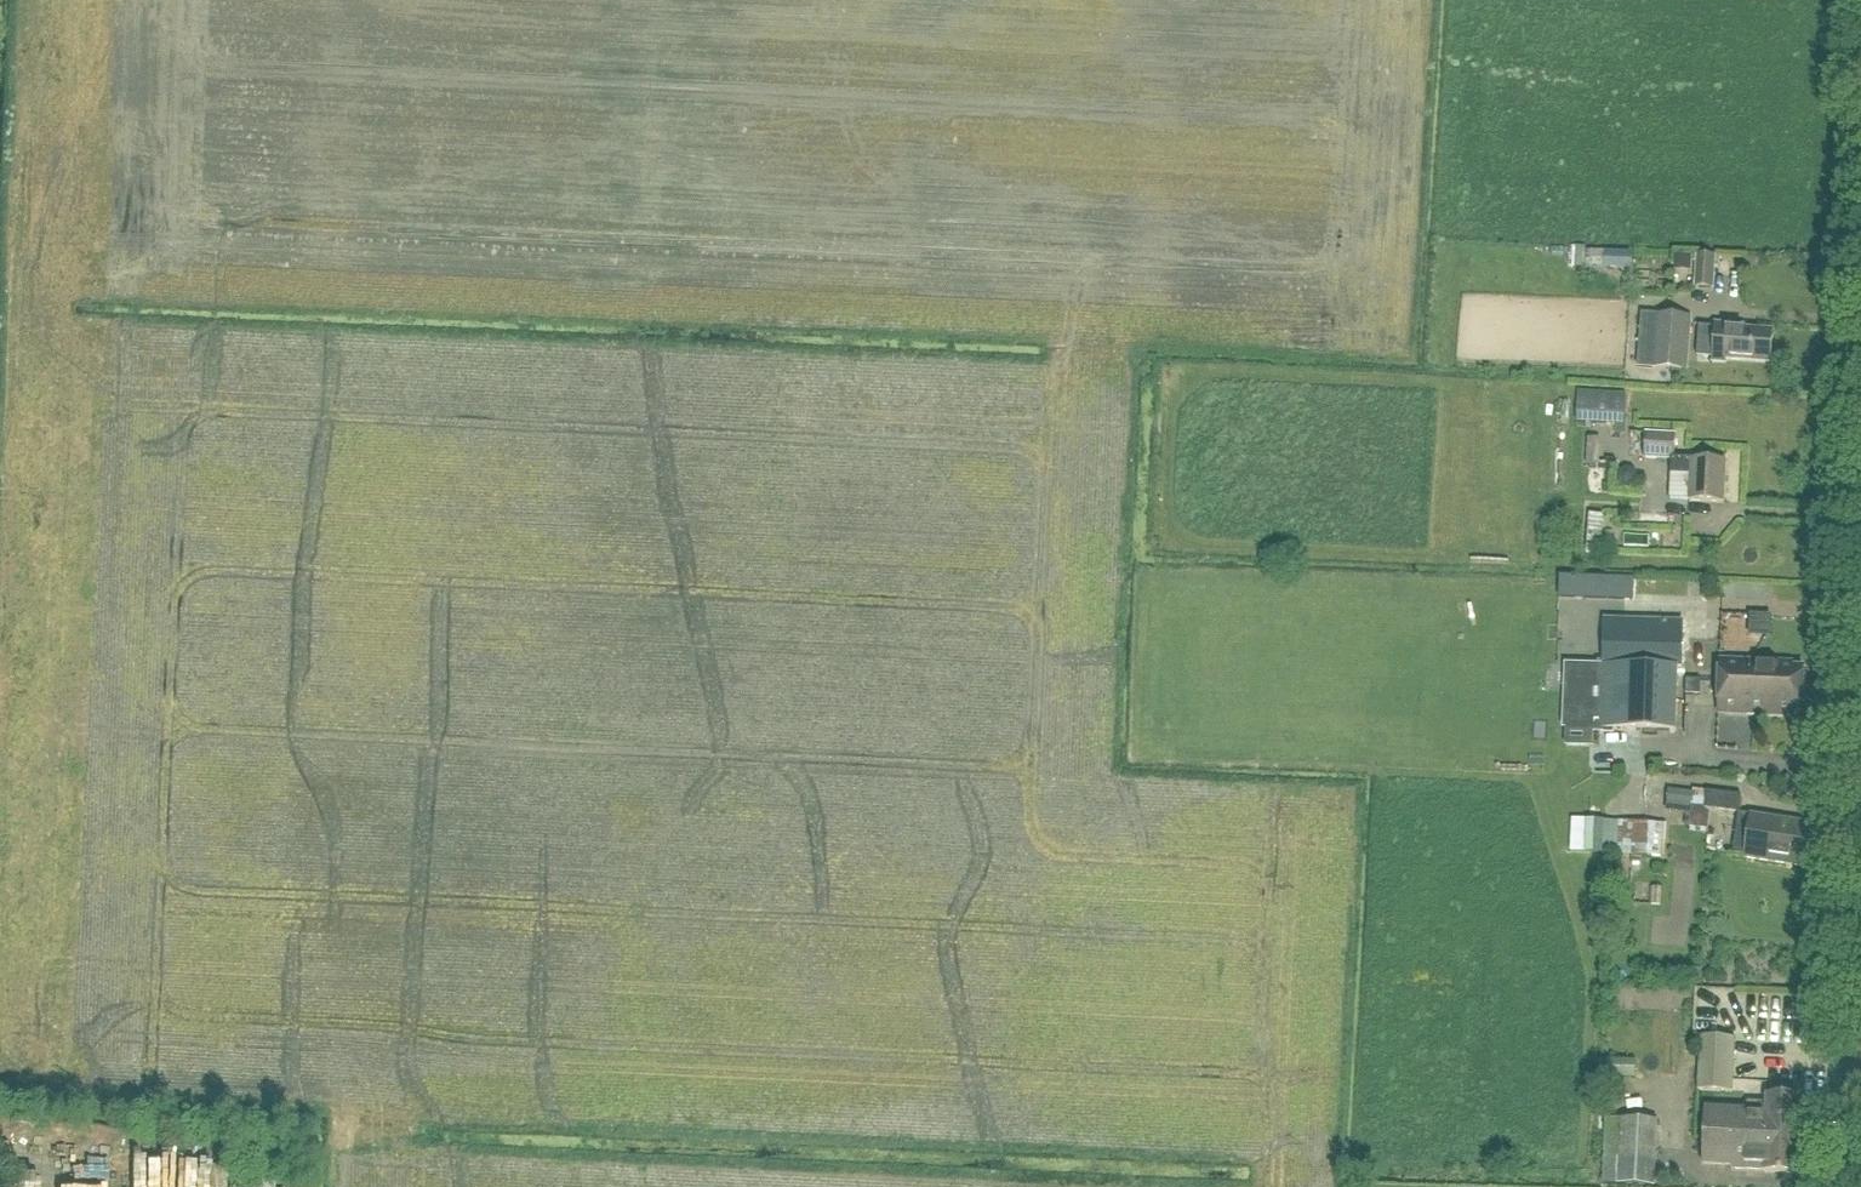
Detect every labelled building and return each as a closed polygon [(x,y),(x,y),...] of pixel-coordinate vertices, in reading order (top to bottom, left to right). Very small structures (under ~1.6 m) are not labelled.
[(1696,257),(1694,289),(1711,290),(1713,258),(1696,257)] [(1646,316),(1641,316),(1637,368),(1650,369),(1688,371),(1691,319),(1646,316)] [(1715,324),(1715,330),(1699,329),(1697,359),(1713,360),(1712,365),(1726,366),(1726,362),(1772,365),(1774,332),(1743,330),(1743,326),(1715,324)] [(1575,424),(1587,424),(1613,426),(1613,433),(1625,433),(1626,395),(1577,391),(1575,424)] [(1726,463),(1673,460),(1675,435),(1645,434),(1644,460),(1671,460),(1671,476),(1690,477),(1689,503),(1724,505),(1726,463)] [(1601,442),(1588,442),(1587,468),(1599,469),(1601,442)] [(1605,619),(1603,666),(1564,665),(1562,729),(1676,733),(1678,669),(1684,669),(1685,622),(1605,619)] [(1720,688),(1804,692),(1804,671),(1793,670),(1793,666),(1721,663),(1720,688)] [(1804,692),(1720,688),(1719,714),(1791,717),(1791,712),(1803,713),(1804,692)] [(1754,748),(1755,720),(1730,719),(1729,747),(1754,748)] [(1741,797),(1706,792),(1693,791),(1693,793),(1668,791),(1667,807),(1705,810),(1739,814),(1741,797)] [(1809,870),(1815,826),(1751,816),(1744,859),(1809,870)] [(1617,857),(1647,857),(1665,858),(1667,824),(1649,823),(1620,822),(1617,857)] [(1697,1092),(1734,1093),(1736,1039),(1699,1037),(1697,1092)] [(1636,1061),(1607,1060),(1606,1078),(1635,1079),(1636,1061)] [(1706,1110),(1705,1140),(1798,1144),(1800,1098),(1766,1097),(1765,1112),(1706,1110)] [(1604,1119),(1603,1186),(1646,1186),(1656,1186),(1657,1121),(1620,1120),(1604,1119)] [(1798,1144),(1705,1140),(1703,1165),(1746,1166),(1746,1170),(1766,1171),(1766,1174),(1796,1175),(1798,1144)]
